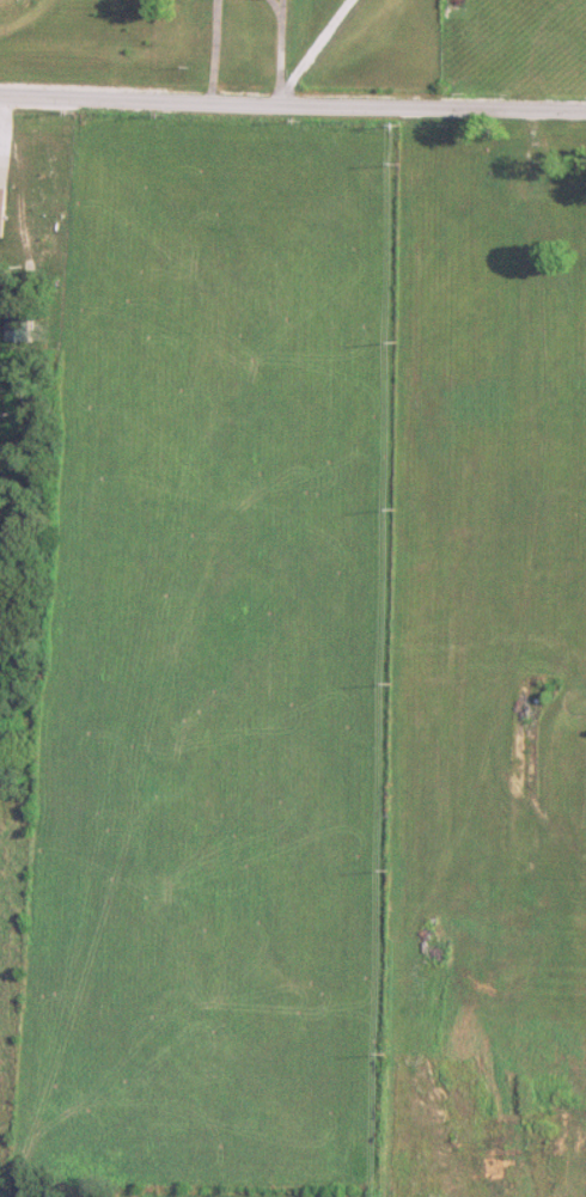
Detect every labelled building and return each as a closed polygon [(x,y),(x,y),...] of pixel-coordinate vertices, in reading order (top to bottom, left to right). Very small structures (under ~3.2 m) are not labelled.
[(33,310),(9,310),(9,341),(33,341),(33,310)]
